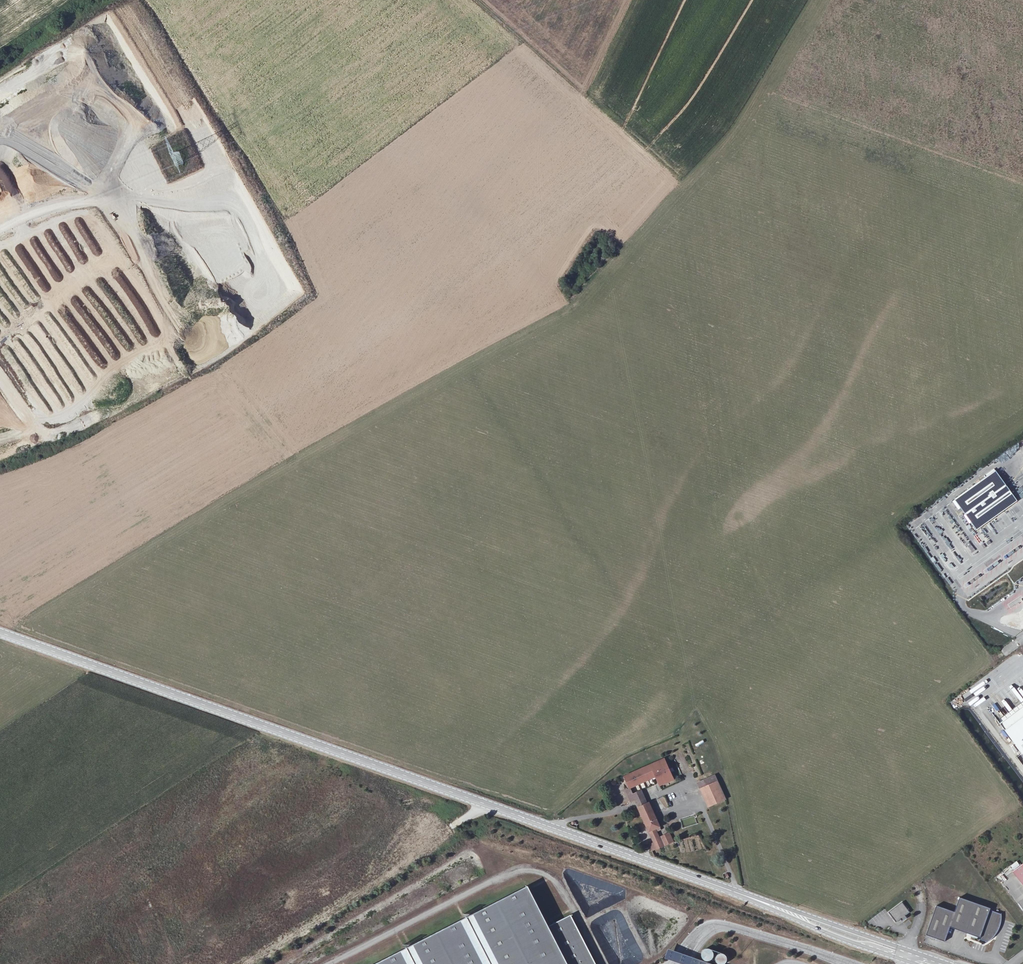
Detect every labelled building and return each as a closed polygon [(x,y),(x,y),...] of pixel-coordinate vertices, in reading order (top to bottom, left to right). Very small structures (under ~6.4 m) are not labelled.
[(996,465),(956,495),(978,525),(1018,495),(996,465)] [(1022,762),(1022,703),(995,723),(1022,762)] [(664,758),(624,776),(630,788),(657,776),(660,785),(674,779),(664,758)] [(707,785),(718,781),(716,775),(705,780),(707,785)] [(726,800),(718,781),(707,785),(705,780),(698,783),(709,807),(726,800)] [(630,788),(625,790),(631,802),(635,800),(633,795),(630,788)] [(638,808),(647,804),(641,791),(633,795),(635,800),(638,808)] [(640,812),(653,840),(657,849),(674,842),(670,832),(667,833),(669,835),(661,838),(656,828),(660,827),(649,803),(647,804),(638,808),(640,812)] [(1012,874),(1022,888),(1022,865),(1012,874)] [(572,912),(549,923),(529,884),(372,963),(598,963),(572,912)] [(1001,918),(1001,916),(989,912),(990,910),(959,900),(954,914),(936,908),(926,938),(945,944),(950,929),(980,939),(980,941),(988,944),(989,943),(991,941),(993,939),(994,938),(996,936),(997,934),(998,932),(999,929),(1000,928),(1000,926),(1001,924),(1001,920),(1001,918)] [(902,902),(887,912),(895,923),(900,919),(901,921),(906,918),(905,916),(909,913),(902,902)] [(644,961),(639,948),(631,951),(631,950),(625,953),(626,956),(620,959),(622,963),(638,963),(644,961)] [(705,954),(706,956),(707,958),(709,959),(712,959),(714,957),(715,956),(716,954),(716,952),(714,950),(713,948),(711,948),(710,948),(709,948),(707,949),(705,951),(705,954)] [(717,960),(717,961),(718,963),(720,963),(721,963),(725,963),(726,963),(727,962),(728,960),(728,958),(727,955),(726,954),(725,953),(723,952),(720,953),(718,955),(717,958),(717,960)]
